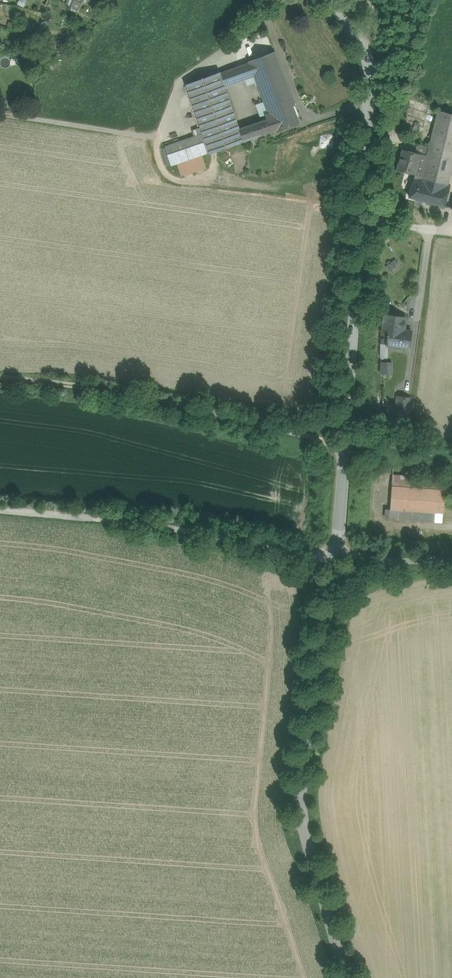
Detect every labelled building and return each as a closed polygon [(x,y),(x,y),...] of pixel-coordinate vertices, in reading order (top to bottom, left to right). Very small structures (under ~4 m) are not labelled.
[(275,52),(249,62),(249,63),(254,76),(269,114),(295,105),(275,52)] [(249,63),(237,68),(242,81),(254,76),(249,63)] [(220,72),(186,85),(203,134),(209,153),(210,154),(244,142),(244,141),(240,130),(225,87),(233,84),(229,71),(221,74),(220,72)] [(269,114),(266,115),(268,120),(256,124),(260,135),(277,129),(278,130),(299,122),(295,112),(293,113),(291,107),(295,105),(269,114)] [(438,111),(429,148),(427,148),(427,152),(428,153),(423,174),(422,178),(422,179),(448,185),(451,170),(451,114),(438,111)] [(256,124),(240,130),(244,141),(260,135),(256,124)] [(209,153),(203,134),(165,147),(172,166),(209,153)] [(422,151),(427,152),(427,148),(416,145),(415,153),(421,155),(422,151)] [(415,153),(402,150),(397,171),(414,175),(416,176),(417,172),(421,155),(415,153)] [(423,174),(428,153),(427,152),(422,151),(421,155),(417,172),(423,174)] [(448,185),(422,179),(422,178),(416,176),(414,175),(409,197),(445,207),(450,186),(448,185)] [(396,258),(387,266),(393,274),(403,266),(396,258)] [(411,331),(390,328),(387,345),(400,347),(400,350),(409,351),(411,331)] [(381,373),(393,374),(393,361),(381,361),(381,373)] [(410,399),(397,397),(395,415),(407,416),(410,399)] [(447,479),(393,474),(393,485),(446,489),(447,479)] [(446,489),(393,485),(390,509),(397,509),(443,513),(444,513),(446,489)] [(443,513),(397,509),(396,519),(442,523),(443,513)]
